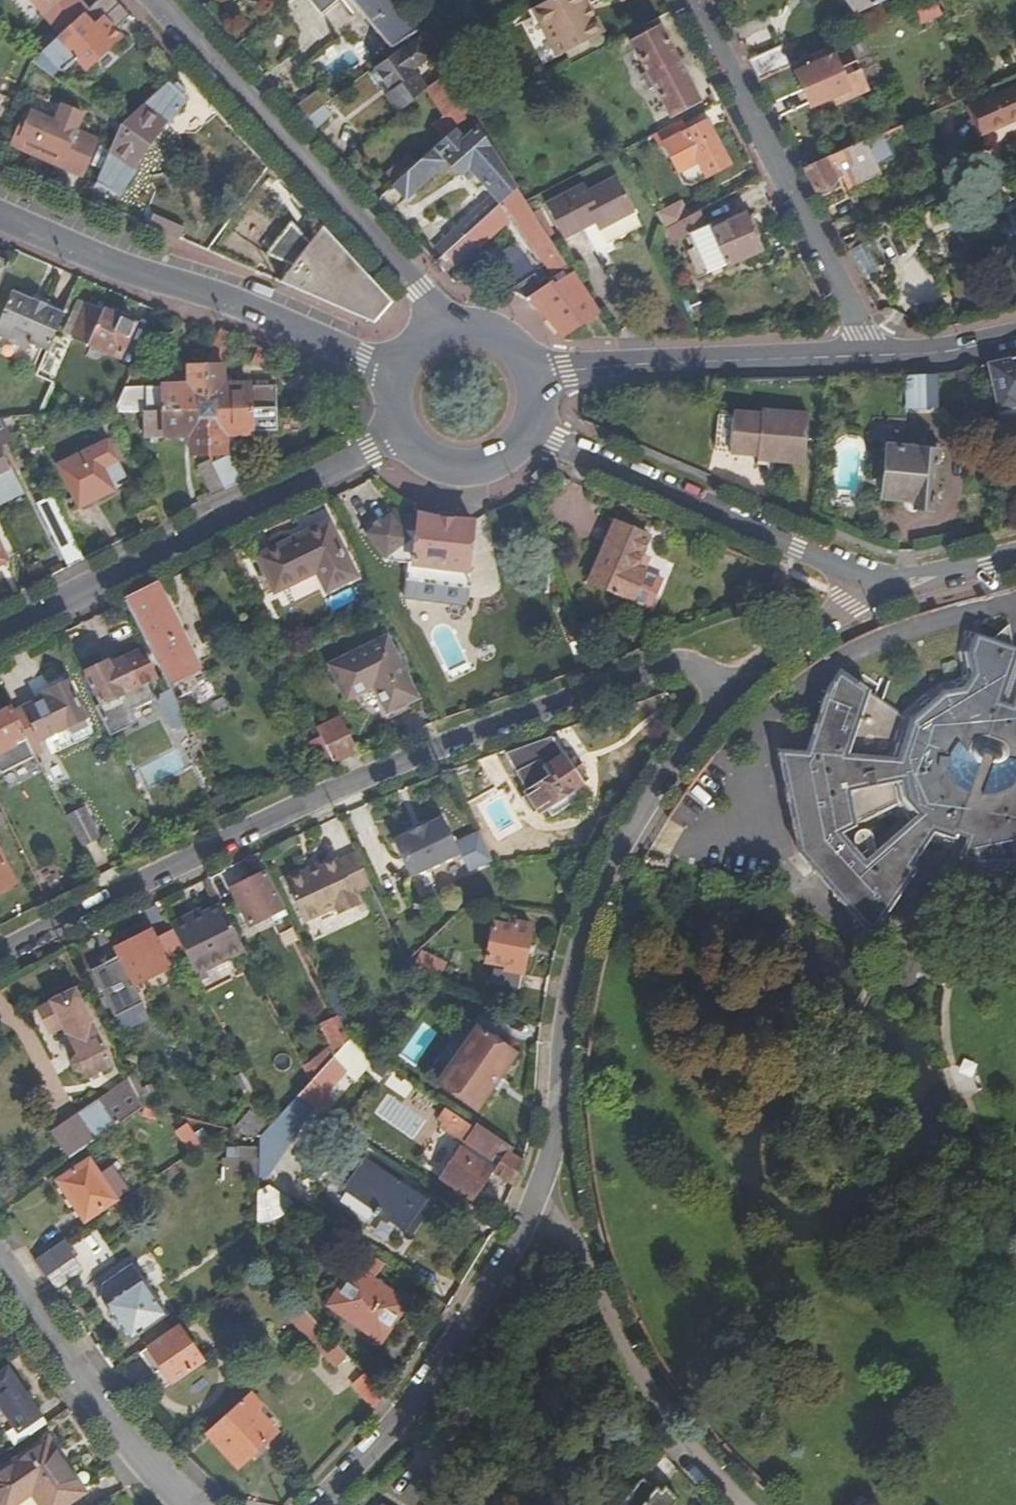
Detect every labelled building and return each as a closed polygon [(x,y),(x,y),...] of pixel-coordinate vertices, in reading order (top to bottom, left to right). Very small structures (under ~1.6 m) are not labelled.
[(43,17),(61,0),(27,0),(43,17)] [(55,41),(43,53),(42,54),(60,75),(62,73),(75,61),(84,71),(86,70),(119,40),(112,32),(129,16),(114,0),(99,0),(55,41)] [(317,22),(344,0),(300,0),(317,22)] [(398,0),(348,0),(390,50),(419,32),(400,3),(398,0)] [(648,24),(671,12),(664,0),(641,12),(648,24)] [(853,11),(878,0),(848,0),(853,11)] [(935,3),(917,11),(922,24),(941,15),(935,3)] [(664,119),(694,103),(656,28),(626,44),(664,119)] [(38,48),(43,53),(55,41),(51,36),(38,48)] [(395,89),(389,94),(385,97),(399,115),(425,93),(428,90),(429,90),(420,76),(421,68),(436,60),(421,37),(378,66),(395,89)] [(841,70),(850,66),(857,63),(848,41),(812,56),(816,65),(796,73),(810,107),(838,96),(841,103),(869,91),(860,70),(853,73),(844,77),(841,70)] [(782,45),(747,60),(757,80),(790,66),(782,45)] [(65,77),(84,71),(75,61),(62,73),(65,77)] [(378,66),(371,71),(389,94),(395,89),(378,66)] [(844,77),(853,73),(850,66),(841,70),(844,77)] [(472,117),(448,78),(429,90),(428,90),(448,122),(454,132),(472,117)] [(171,90),(166,84),(119,127),(95,186),(118,195),(130,170),(126,161),(135,148),(137,149),(143,141),(141,139),(150,127),(158,128),(180,108),(177,104),(184,97),(175,86),(171,90)] [(969,108),(980,134),(1015,119),(1015,88),(969,108)] [(293,108),(303,118),(321,105),(328,100),(320,89),(293,108)] [(9,100),(0,96),(0,119),(9,100)] [(321,105),(303,118),(312,128),(329,116),(321,105)] [(60,168),(82,178),(97,143),(76,134),(83,118),(63,109),(59,117),(53,114),(49,123),(27,114),(13,147),(35,157),(40,146),(47,149),(46,152),(64,160),(60,168)] [(680,121),(654,136),(659,146),(665,143),(678,169),(696,160),(704,176),(726,165),(704,122),(686,131),(680,121)] [(437,130),(444,141),(453,133),(454,132),(448,122),(437,130)] [(518,189),(480,129),(459,141),(453,133),(444,141),(414,167),(391,186),(403,200),(445,162),(457,176),(468,167),(494,199),(445,239),(451,246),(498,206),(503,202),(518,189)] [(878,135),(803,167),(815,192),(832,183),(831,179),(841,174),(846,185),(873,173),(870,166),(888,158),(878,135)] [(390,188),(391,186),(414,167),(407,158),(382,178),(390,188)] [(567,239),(597,222),(611,249),(645,231),(619,180),(591,195),(586,187),(549,207),(567,239)] [(558,271),(566,266),(554,246),(534,216),(527,204),(518,189),(503,202),(544,261),(549,258),(558,271)] [(679,204),(656,215),(664,230),(672,225),(686,218),(679,204)] [(508,219),(498,206),(451,246),(433,261),(442,272),(470,248),(472,249),(508,219)] [(542,211),(534,216),(554,246),(560,242),(542,211)] [(701,229),(694,232),(681,238),(700,279),(758,254),(742,215),(704,234),(701,229)] [(694,232),(686,218),(672,225),(678,240),(681,238),(694,232)] [(265,255),(287,272),(311,240),(289,224),(265,255)] [(311,240),(287,272),(278,284),(371,324),(389,303),(320,228),(311,240)] [(522,261),(484,286),(496,289),(507,293),(518,298),(528,304),(537,312),(546,320),(553,329),(560,339),(585,325),(598,345),(611,337),(572,276),(555,286),(553,284),(542,290),(533,276),(536,275),(532,269),(528,271),(522,261)] [(9,266),(0,262),(0,286),(9,266)] [(47,352),(63,314),(12,292),(0,319),(0,338),(27,350),(30,345),(47,352)] [(85,308),(73,337),(119,358),(133,326),(101,312),(100,314),(85,308)] [(214,402),(214,410),(277,409),(276,388),(251,387),(250,384),(225,384),(225,358),(235,337),(219,330),(206,367),(207,402),(214,402)] [(989,364),(998,408),(1015,405),(1015,357),(989,364)] [(976,366),(959,370),(960,381),(978,378),(976,366)] [(115,412),(143,412),(200,410),(199,402),(207,402),(206,367),(189,367),(189,384),(125,384),(125,386),(114,412),(115,412)] [(937,405),(937,373),(906,374),(907,405),(937,405)] [(207,419),(208,451),(227,451),(226,435),(251,434),(251,432),(278,431),(277,409),(214,410),(214,419),(207,419)] [(191,451),(208,451),(207,419),(200,419),(200,410),(143,412),(143,435),(190,435),(191,451)] [(717,420),(714,449),(729,450),(729,455),(757,457),(756,461),(803,463),(807,415),(759,413),(759,417),(732,416),(732,421),(717,420)] [(11,440),(1,421),(0,421),(0,446),(11,440)] [(82,505),(113,490),(103,468),(118,460),(109,442),(62,464),(82,505)] [(887,449),(883,498),(914,501),(913,509),(931,511),(937,444),(920,443),(920,451),(887,449)] [(214,463),(226,490),(241,483),(227,457),(214,463)] [(128,482),(118,460),(103,468),(113,490),(128,482)] [(212,497),(226,490),(214,463),(199,470),(212,497)] [(77,540),(57,500),(42,507),(63,548),(77,540)] [(405,566),(403,585),(466,590),(468,572),(465,572),(471,522),(462,524),(451,524),(440,524),(430,522),(419,519),(418,517),(391,514),(364,533),(385,564),(405,566)] [(325,591),(353,577),(327,523),(256,557),(273,592),(316,571),(325,591)] [(589,581),(634,600),(644,572),(645,572),(635,568),(641,555),(648,537),(614,523),(589,581)] [(646,557),(641,555),(635,568),(645,572),(649,562),(646,557)] [(644,572),(634,600),(649,606),(651,601),(658,599),(661,591),(658,586),(661,579),(644,572)] [(466,590),(403,585),(402,599),(465,605),(466,590)] [(198,670),(155,586),(124,601),(167,685),(198,670)] [(962,648),(965,667),(940,672),(909,704),(908,706),(890,748),(898,793),(911,809),(928,828),(949,835),(939,864),(952,867),(955,861),(963,862),(974,865),(1014,865),(1015,865),(1015,683),(1010,697),(999,694),(1015,659),(1015,629),(1014,618),(997,635),(973,624),(962,648)] [(385,711),(414,697),(385,638),(329,665),(345,698),(373,685),(385,711)] [(928,828),(911,809),(864,848),(839,818),(898,793),(890,748),(908,706),(854,651),(842,665),(811,727),(785,720),(793,824),(807,843),(815,836),(865,903),(908,853),(928,828)] [(85,672),(101,704),(107,707),(116,703),(118,695),(150,680),(136,653),(107,666),(105,662),(85,672)] [(66,681),(48,690),(49,693),(21,707),(38,740),(85,718),(66,681)] [(167,728),(184,719),(169,689),(153,698),(167,728)] [(26,739),(11,709),(0,714),(0,752),(26,739)] [(335,716),(315,726),(333,762),(354,754),(335,716)] [(541,760),(534,744),(504,754),(511,771),(541,760)] [(560,755),(542,766),(549,777),(526,792),(538,811),(580,784),(560,755)] [(912,857),(908,853),(865,903),(815,836),(807,843),(860,917),(912,857)] [(341,858),(323,867),(311,873),(309,869),(286,879),(307,921),(339,909),(342,916),(364,907),(358,891),(374,885),(358,854),(342,861),(341,858)] [(14,882),(0,855),(0,889),(14,882)] [(311,873),(323,867),(321,863),(309,869),(311,873)] [(289,915),(268,873),(234,889),(251,924),(279,910),(282,918),(289,915)] [(225,961),(246,952),(223,905),(174,929),(188,958),(194,971),(223,958),(225,961)] [(188,958),(174,929),(166,912),(148,921),(152,930),(169,966),(188,958)] [(167,967),(169,966),(152,930),(116,947),(134,984),(135,983),(167,967)] [(492,996),(518,1002),(529,937),(515,935),(514,940),(495,937),(494,940),(490,939),(487,951),(492,952),(488,975),(506,978),(505,983),(495,981),(492,996)] [(168,982),(167,967),(135,983),(146,993),(168,982)] [(338,1011),(347,1006),(339,990),(330,995),(338,1011)] [(84,1076),(110,1063),(74,991),(40,1008),(51,1032),(65,1026),(79,1054),(73,1057),(72,1062),(75,1069),(81,1070),(84,1076)] [(338,1011),(339,1014),(347,1028),(355,1023),(347,1006),(338,1011)] [(338,1040),(345,1047),(352,1040),(347,1028),(339,1014),(328,1020),(338,1040)] [(477,1107),(510,1066),(473,1038),(441,1079),(477,1107)] [(345,1047),(310,1084),(297,1097),(315,1109),(323,1114),(334,1102),(326,1095),(348,1074),(358,1081),(381,1059),(352,1040),(345,1047)] [(80,1109),(95,1139),(145,1105),(134,1085),(104,1104),(101,1096),(80,1109)] [(269,1126),(250,1085),(243,1089),(255,1115),(241,1131),(259,1136),(269,1126)] [(258,1179),(263,1183),(315,1109),(297,1097),(269,1126),(259,1136),(259,1150),(258,1178),(258,1179)] [(496,1172),(512,1185),(518,1171),(520,1166),(521,1164),(508,1154),(512,1148),(480,1127),(477,1132),(448,1113),(443,1120),(446,1122),(443,1126),(470,1145),(466,1151),(462,1149),(441,1178),(472,1200),(491,1173),(496,1172)] [(176,1129),(190,1151),(200,1144),(186,1123),(176,1129)] [(223,1177),(258,1178),(259,1150),(236,1149),(236,1156),(223,1156),(223,1177)] [(81,1218),(112,1197),(85,1157),(55,1178),(81,1218)] [(427,1199),(367,1159),(346,1188),(407,1229),(427,1199)] [(258,1179),(257,1219),(265,1219),(281,1210),(289,1199),(263,1183),(258,1179)] [(34,1257),(54,1286),(81,1268),(61,1239),(34,1257)] [(371,1280),(383,1262),(360,1247),(348,1265),(352,1268),(328,1304),(380,1340),(405,1304),(371,1280)] [(149,1344),(170,1328),(163,1317),(168,1314),(132,1263),(102,1284),(100,1298),(130,1340),(141,1332),(149,1344)] [(310,1337),(321,1326),(306,1310),(295,1320),(310,1337)] [(335,1365),(347,1354),(321,1326),(310,1337),(335,1365)] [(172,1381),(202,1360),(179,1327),(149,1348),(172,1381)] [(60,1399),(40,1412),(8,1367),(0,1373),(0,1407),(16,1431),(40,1416),(46,1424),(67,1410),(60,1399)] [(384,1395),(364,1373),(349,1387),(370,1411),(383,1397),(384,1395)] [(249,1391),(205,1431),(238,1467),(275,1434),(255,1411),(261,1405),(249,1391)] [(76,1494),(52,1458),(55,1456),(44,1439),(0,1469),(0,1504),(10,1504),(27,1494),(35,1504),(60,1504),(76,1494)] [(79,1492),(55,1456),(52,1458),(76,1494),(79,1492)] [(617,1504),(670,1504),(675,1498),(663,1486),(658,1491),(640,1477),(617,1504)] [(10,1504),(35,1504),(27,1494),(10,1504)]
